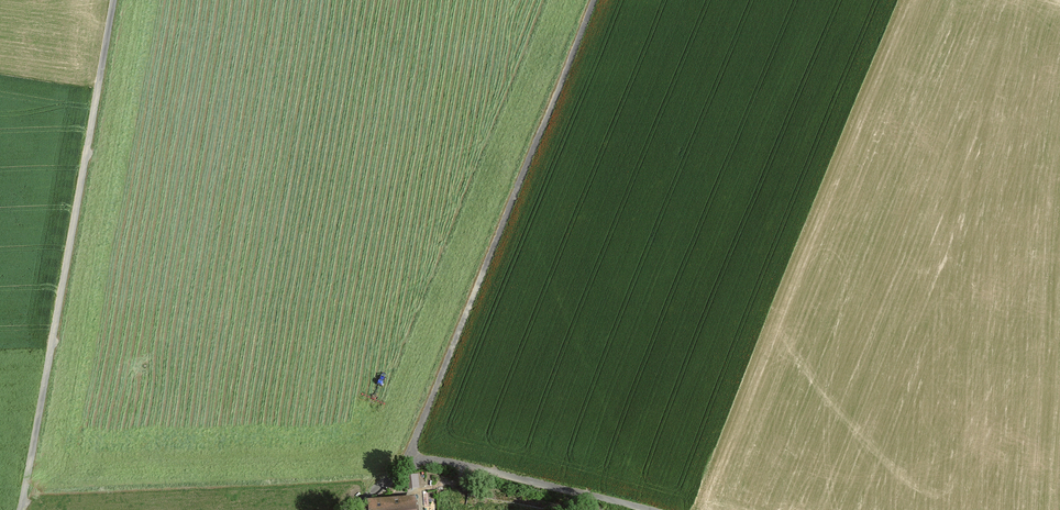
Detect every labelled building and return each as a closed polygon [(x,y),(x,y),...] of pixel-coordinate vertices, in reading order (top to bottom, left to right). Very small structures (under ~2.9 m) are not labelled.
[(411,497),(365,500),(366,509),(412,509),(411,497)]
